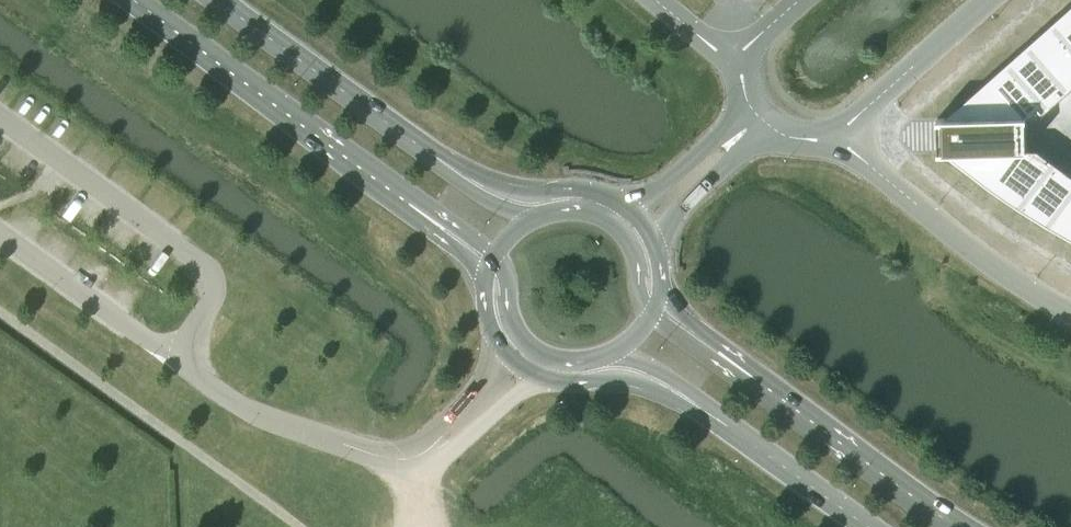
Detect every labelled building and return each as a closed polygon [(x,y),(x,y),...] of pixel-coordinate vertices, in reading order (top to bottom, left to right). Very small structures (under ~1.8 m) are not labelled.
[(937,118),(937,121),(943,121),(943,150),(938,150),(938,153),(945,153),(966,169),(982,182),(991,189),(995,191),(1003,197),(1020,208),(1032,215),(1041,221),(1050,227),(1067,236),(1070,238),(1070,174),(1037,149),(1027,149),(1026,117),(1039,117),(1070,88),(1070,6),(1059,16),(1015,56),(965,100),(945,118),(937,118)]
